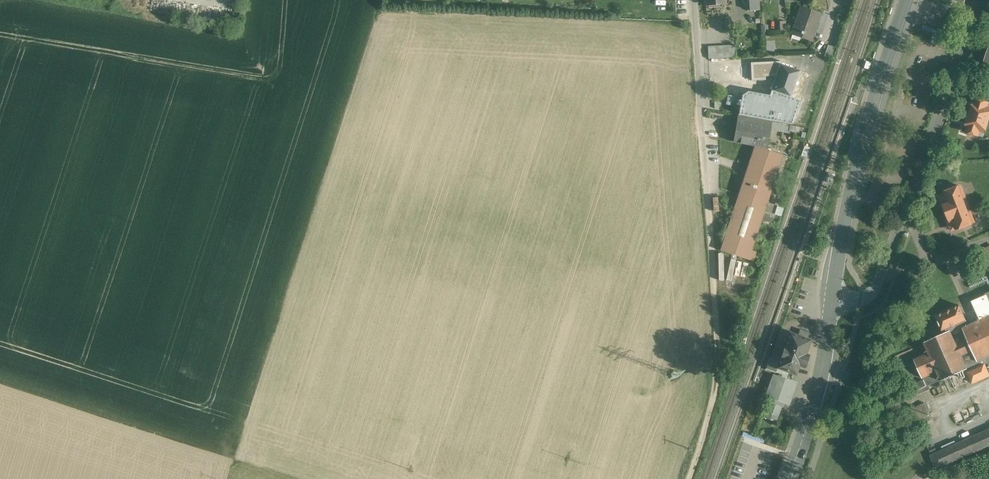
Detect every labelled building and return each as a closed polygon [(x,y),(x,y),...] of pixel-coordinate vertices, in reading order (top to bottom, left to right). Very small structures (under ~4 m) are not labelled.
[(819,14),(801,8),(794,30),(799,32),(799,33),(800,34),(799,37),(810,41),(819,14)] [(736,58),(735,45),(708,46),(708,59),(736,58)] [(834,47),(828,45),(824,56),(830,59),(834,47)] [(780,65),(769,96),(748,92),(742,95),(739,114),(792,124),(809,75),(780,65)] [(975,100),(974,104),(972,103),(968,116),(988,122),(988,120),(988,114),(988,113),(988,108),(988,104),(975,100)] [(770,121),(738,115),(734,142),(754,146),(765,149),(769,127),(770,121)] [(988,122),(968,116),(963,129),(966,130),(965,134),(979,138),(981,131),(985,132),(988,122)] [(791,125),(770,121),(769,127),(790,131),(791,125)] [(765,149),(754,146),(723,241),(752,250),(765,211),(771,213),(772,211),(773,211),(774,209),(772,208),(774,204),(768,202),(783,155),(765,149)] [(960,189),(937,197),(943,216),(964,208),(961,199),(963,198),(960,189)] [(964,208),(943,216),(949,232),(974,223),(971,214),(967,215),(964,208)] [(752,250),(723,241),(720,251),(749,260),(752,250)] [(729,258),(725,272),(742,277),(745,263),(729,258)] [(986,295),(972,301),(980,320),(963,328),(961,323),(966,321),(959,305),(936,315),(940,324),(927,331),(926,330),(922,332),(921,333),(922,337),(920,338),(923,344),(924,343),(928,351),(913,358),(922,378),(937,371),(941,381),(967,370),(968,372),(967,372),(972,383),(988,376),(988,375),(984,364),(981,366),(979,361),(988,356),(988,294),(986,295)] [(798,336),(790,333),(781,357),(776,371),(779,372),(777,378),(785,380),(788,372),(795,374),(799,365),(804,367),(808,355),(805,354),(810,340),(809,340),(812,334),(800,330),(798,336)] [(768,368),(776,371),(781,357),(773,354),(768,368)] [(785,380),(777,378),(771,397),(784,402),(791,382),(785,380)] [(924,380),(908,387),(911,393),(927,386),(924,380)] [(784,402),(771,397),(769,402),(770,403),(781,406),(782,407),(784,402)] [(781,406),(770,403),(764,417),(776,421),(781,406)] [(925,403),(911,409),(918,426),(932,420),(925,403)] [(956,445),(955,442),(946,446),(947,449),(931,456),(936,470),(988,446),(988,448),(988,431),(956,445)]
